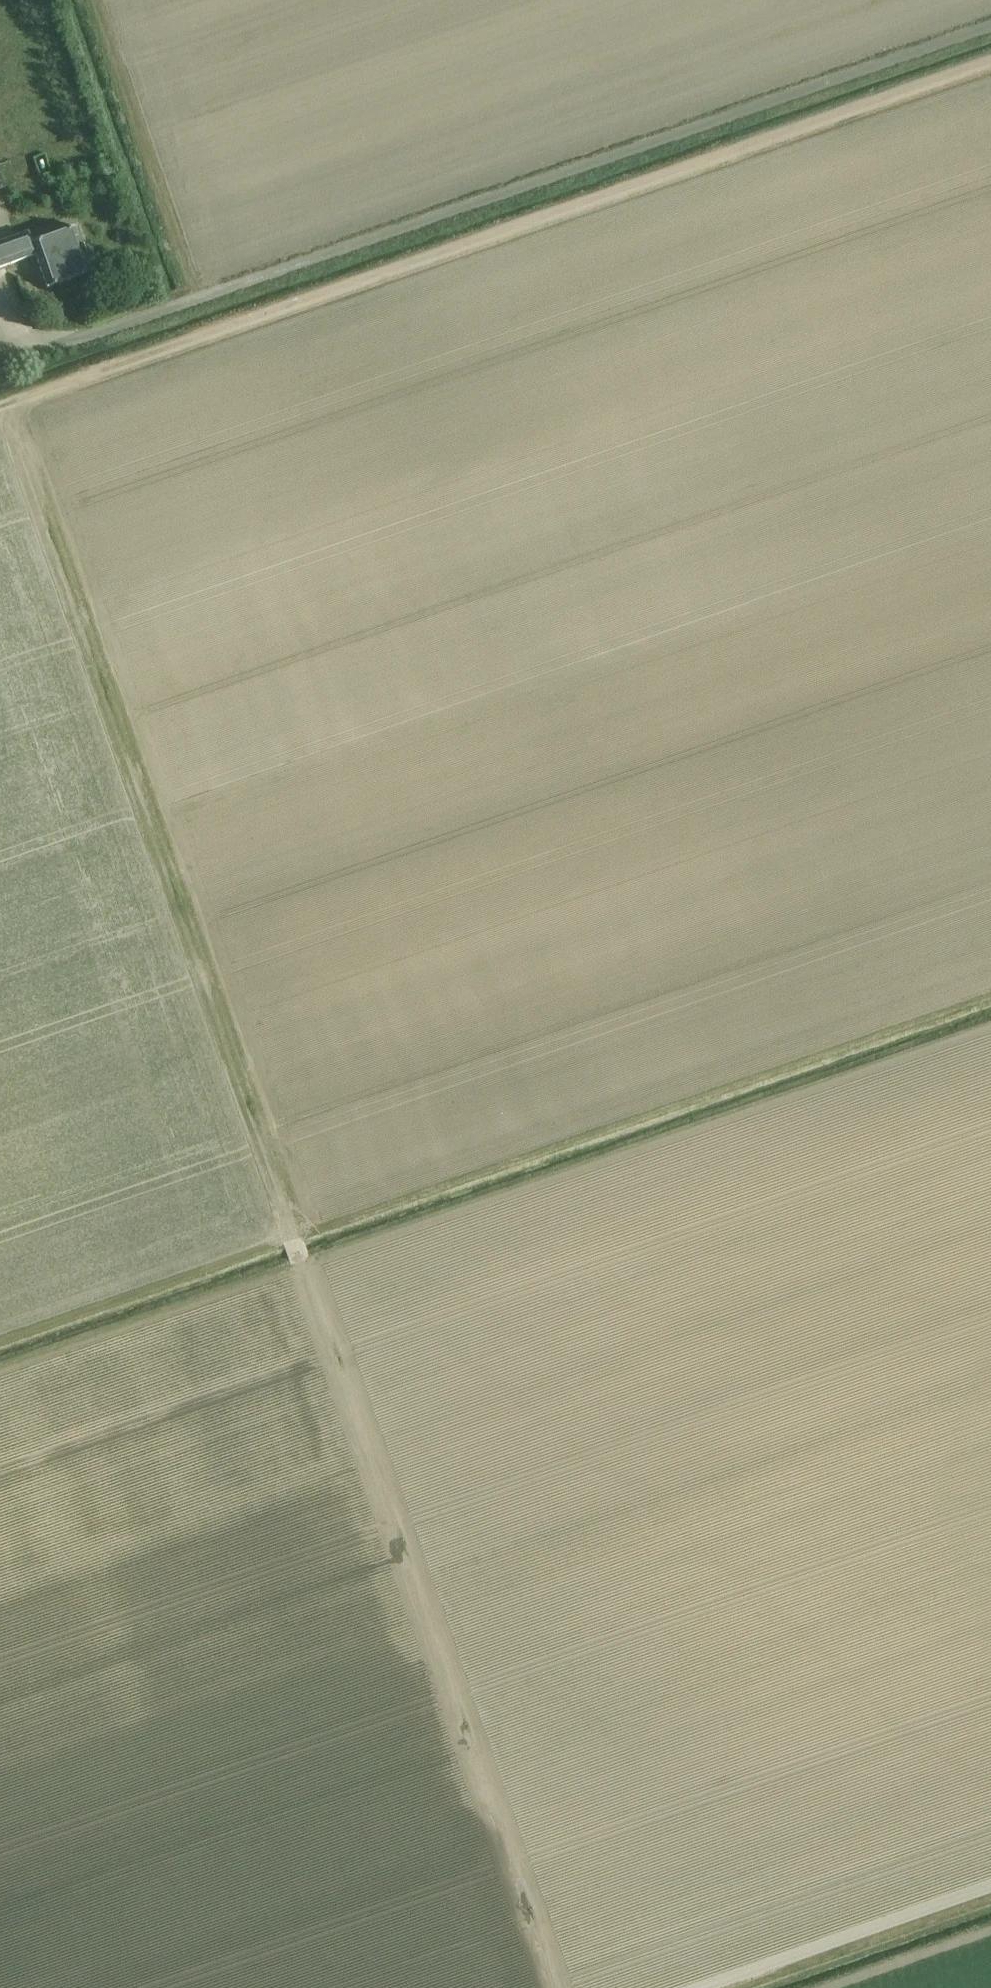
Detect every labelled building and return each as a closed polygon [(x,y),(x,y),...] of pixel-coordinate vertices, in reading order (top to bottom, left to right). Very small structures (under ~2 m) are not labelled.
[(36,255),(48,289),(93,273),(77,227),(32,243),(29,232),(0,243),(0,268),(36,255)]
